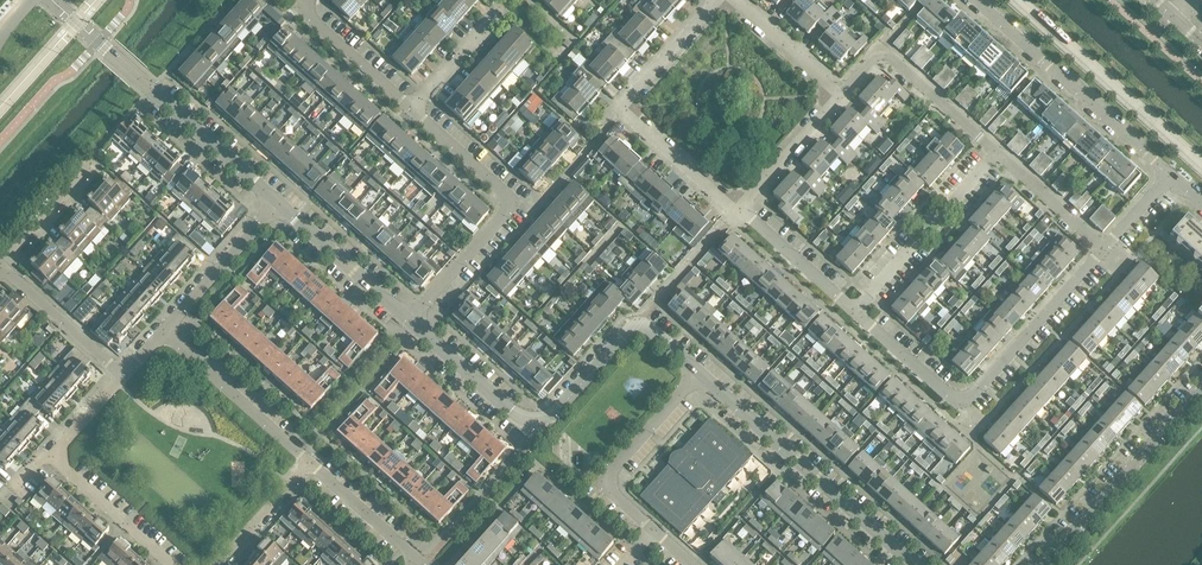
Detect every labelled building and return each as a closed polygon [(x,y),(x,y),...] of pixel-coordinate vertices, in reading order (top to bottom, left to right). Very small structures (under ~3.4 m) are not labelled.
[(253,0),(245,0),(239,6),(254,19),(267,6),(261,0),(253,0)] [(351,0),(335,0),(332,3),(343,13),(341,15),(348,21),(350,19),(350,20),(360,8),(351,0)] [(360,8),(368,0),(351,0),(360,8)] [(437,5),(457,24),(469,11),(456,0),(442,0),(437,5)] [(469,11),(479,0),(456,0),(469,11)] [(567,0),(541,0),(561,18),(573,5),(567,0)] [(637,5),(660,25),(668,16),(671,14),(675,10),(663,0),(652,0),(650,2),(647,0),(642,0),(637,5)] [(675,10),(677,8),(680,3),(683,0),(663,0),(675,10)] [(818,0),(795,0),(797,2),(786,14),(797,24),(818,0)] [(824,26),(837,12),(831,7),(829,10),(818,0),(797,24),(808,34),(819,21),(824,26)] [(897,1),(908,12),(919,0),(898,0),(897,1)] [(916,18),(928,29),(945,9),(942,6),(942,5),(941,3),(941,2),(940,0),(939,0),(933,0),(916,18)] [(870,9),(873,5),(867,1),(864,4),(870,9)] [(389,14),(394,8),(390,5),(385,10),(389,14)] [(453,29),(454,28),(457,24),(437,5),(425,18),(446,37),(448,39),(449,38),(454,30),(453,29)] [(660,25),(637,5),(630,13),(636,18),(628,26),(646,42),(648,41),(651,35),(660,25)] [(870,9),(875,13),(878,10),(873,5),(870,9)] [(254,19),(239,6),(231,16),(246,29),(250,33),(259,23),(254,19)] [(399,7),(394,13),(398,16),(403,11),(399,7)] [(945,9),(928,29),(939,39),(961,14),(957,18),(956,17),(956,15),(955,14),(954,13),(952,13),(950,12),(949,12),(945,9)] [(389,14),(385,10),(381,15),(384,19),(389,14)] [(837,12),(824,26),(829,30),(818,42),(829,52),(849,30),(839,20),(842,17),(837,12)] [(593,23),(598,17),(594,14),(589,19),(593,23)] [(961,14),(939,39),(943,35),(954,44),(972,25),(968,22),(969,21),(967,19),(967,18),(966,16),(965,15),(963,15),(961,14)] [(246,29),(231,16),(222,25),(237,38),(246,29)] [(277,23),(281,26),(285,21),(282,18),(277,23)] [(425,18),(414,31),(434,49),(446,37),(425,18)] [(593,23),(589,19),(584,24),(588,28),(593,23)] [(371,26),(374,30),(379,25),(375,21),(371,26)] [(890,21),(887,24),(893,30),(896,26),(890,21)] [(595,25),(596,25),(601,31),(601,30),(600,29),(603,25),(599,22),(595,25)] [(874,27),(882,33),(886,28),(878,22),(874,27)] [(242,43),(222,25),(214,35),(233,52),(242,43)] [(601,31),(596,25),(592,30),(598,35),(601,31)] [(972,25),(954,44),(965,54),(983,34),(982,33),(982,31),(981,30),(980,29),(978,29),(976,28),(975,28),(972,25)] [(616,29),(609,37),(631,57),(640,48),(644,44),(646,42),(628,26),(621,34),(616,29)] [(284,28),(267,48),(277,56),(294,37),(284,28)] [(515,29),(503,42),(524,60),(535,47),(515,29)] [(859,40),(849,30),(829,52),(840,62),(851,50),(856,55),(869,41),(863,36),(859,40)] [(911,35),(906,30),(893,45),(899,50),(911,35)] [(414,31),(402,44),(423,62),(434,49),(414,31)] [(983,34),(965,54),(976,65),(994,45),(990,42),(991,41),(989,39),(989,37),(988,36),(987,35),(985,35),(983,34)] [(233,52),(214,35),(205,44),(225,62),(233,52)] [(264,45),(268,40),(265,37),(260,42),(264,45)] [(294,37),(277,56),(286,65),(304,46),(294,37)] [(631,57),(609,37),(602,45),(607,50),(600,58),(618,74),(619,73),(621,70),(623,67),(631,57)] [(567,40),(563,44),(567,48),(571,44),(567,40)] [(264,45),(260,42),(256,47),(259,50),(264,45)] [(524,60),(503,42),(492,55),(512,73),(524,60)] [(225,62),(205,44),(197,54),(216,71),(225,62)] [(411,75),(423,62),(402,44),(391,57),(411,75)] [(994,45),(976,65),(988,75),(1006,54),(1005,53),(1004,51),(1003,50),(1002,49),(1000,49),(998,47),(998,48),(994,45)] [(304,46),(286,65),(296,74),(313,54),(304,46)] [(923,46),(910,60),(916,65),(928,51),(923,46)] [(928,51),(916,65),(921,70),(934,56),(928,51)] [(216,71),(197,54),(188,63),(207,81),(216,71)] [(313,54),(296,74),(305,82),(323,63),(313,54)] [(1006,54),(988,75),(999,85),(1016,65),(1012,62),(1013,61),(1012,59),(1011,57),(1010,56),(1009,55),(1007,55),(1006,54)] [(512,73),(492,55),(480,67),(501,86),(512,73)] [(247,64),(251,59),(248,56),(243,61),(247,64)] [(587,61),(580,69),(603,89),(611,80),(614,78),(618,74),(600,58),(593,66),(587,61)] [(568,68),(572,63),(568,59),(564,64),(568,68)] [(247,64),(243,61),(238,66),(242,69),(247,64)] [(207,81),(188,63),(179,73),(198,91),(207,81)] [(323,63),(305,82),(315,91),(332,71),(323,63)] [(1016,65),(999,85),(1010,95),(1029,74),(1027,73),(1027,71),(1026,70),(1024,69),(1022,69),(1021,67),(1020,68),(1016,65)] [(938,85),(951,71),(945,66),(933,80),(938,85)] [(260,75),(263,72),(258,67),(254,70),(260,75)] [(501,86),(480,67),(469,80),(489,99),(501,86)] [(603,89),(580,69),(573,77),(579,82),(571,90),(589,106),(592,103),(594,98),(603,89)] [(325,99),(342,80),(332,71),(315,91),(325,99)] [(938,85),(944,90),(956,76),(951,71),(938,85)] [(254,81),(258,78),(252,73),(249,76),(254,81)] [(229,83),(234,78),(231,75),(226,80),(229,83)] [(531,90),(536,85),(529,78),(524,83),(531,90)] [(878,78),(869,89),(886,105),(895,94),(904,102),(909,96),(895,83),(891,89),(878,78)] [(229,83),(226,80),(221,85),(225,88),(229,83)] [(334,108),(352,89),(342,80),(325,99),(334,108)] [(489,99),(469,80),(457,93),(478,111),(489,99)] [(1017,101),(1028,111),(1045,92),(1041,89),(1042,88),(1040,87),(1040,85),(1039,84),(1038,83),(1036,83),(1034,81),(1017,101)] [(279,92),(282,89),(277,84),(274,87),(279,92)] [(968,86),(955,100),(960,105),(973,91),(968,86)] [(229,89),(215,106),(222,112),(223,111),(226,113),(239,98),(244,93),(239,89),(235,94),(229,89)] [(361,97),(352,89),(334,108),(344,117),(361,97)] [(890,108),(886,105),(869,89),(859,100),(871,111),(866,116),(880,128),(885,123),(881,119),(890,108)] [(274,98),(277,95),(271,90),(268,94),(274,98)] [(585,110),(589,106),(571,90),(564,98),(558,93),(551,101),(574,121),(582,112),(585,110)] [(973,91),(960,105),(966,110),(979,96),(973,91)] [(1045,92),(1028,111),(1039,121),(1057,102),(1056,100),(1055,99),(1055,97),(1053,96),(1051,96),(1049,95),(1049,96),(1045,92)] [(478,111),(457,93),(446,106),(466,124),(478,111)] [(514,97),(514,98),(511,102),(517,108),(521,104),(521,103),(523,101),(522,99),(516,94),(514,97)] [(361,97),(344,117),(353,125),(371,106),(361,97)] [(239,98),(226,113),(229,116),(227,117),(234,123),(249,107),(239,98)] [(209,99),(204,104),(208,107),(212,102),(209,99)] [(298,109),(301,106),(296,101),(293,105),(298,109)] [(531,104),(528,101),(523,106),(527,109),(531,104)] [(1057,102),(1039,121),(1051,131),(1067,112),(1064,109),(1064,108),(1063,107),(1062,105),(1062,104),(1060,103),(1058,103),(1057,102)] [(371,106),(353,125),(363,134),(381,115),(371,106)] [(527,109),(523,106),(518,111),(522,114),(527,109)] [(249,107),(234,123),(241,129),(242,128),(245,130),(258,115),(249,107)] [(293,116),(296,112),(290,107),(287,111),(293,116)] [(992,108),(979,122),(985,127),(998,113),(992,108)] [(850,110),(840,121),(858,136),(867,126),(875,133),(880,128),(866,116),(862,121),(850,110)] [(499,116),(505,121),(509,116),(503,111),(499,116)] [(930,112),(925,118),(929,122),(934,116),(930,112)] [(1067,112),(1051,131),(1062,141),(1079,122),(1078,120),(1078,119),(1077,117),(1075,116),(1074,116),(1072,115),(1071,116),(1067,112)] [(545,124),(551,127),(558,116),(552,113),(545,124)] [(258,115),(245,130),(248,133),(247,134),(253,140),(268,124),(258,115)] [(1006,120),(1001,115),(988,130),(993,135),(1006,120)] [(132,116),(111,138),(119,145),(121,143),(131,152),(129,154),(147,134),(145,133),(147,131),(143,127),(143,126),(138,122),(134,127),(128,121),(132,116)] [(911,126),(916,120),(911,116),(906,122),(911,126)] [(383,117),(365,137),(375,146),(393,126),(383,117)] [(318,127),(321,123),(315,118),(312,122),(318,127)] [(578,137),(563,124),(558,119),(549,129),(554,134),(569,147),(578,137)] [(514,123),(511,120),(506,125),(510,128),(514,123)] [(858,136),(840,121),(830,132),(842,143),(838,147),(852,160),(857,154),(848,147),(858,136)] [(1079,122),(1062,141),(1073,151),(1090,133),(1086,129),(1087,128),(1085,127),(1085,125),(1084,124),(1083,123),(1081,123),(1079,122)] [(268,124),(253,140),(260,146),(261,145),(264,147),(277,133),(268,124)] [(312,133),(315,129),(310,124),(306,128),(312,133)] [(510,128),(506,125),(501,130),(505,133),(510,128)] [(393,126),(375,146),(385,155),(403,135),(393,126)] [(918,126),(913,132),(917,135),(922,129),(918,126)] [(1020,132),(1007,147),(1012,151),(1025,137),(1020,132)] [(277,133),(264,147),(267,150),(266,151),(272,157),(287,141),(277,133)] [(1090,133),(1073,151),(1084,161),(1102,142),(1100,141),(1100,139),(1099,137),(1098,137),(1096,137),(1094,135),(1093,136),(1090,133)] [(147,134),(129,154),(139,164),(160,141),(156,137),(153,140),(147,134)] [(569,147),(554,134),(546,143),(561,157),(569,147)] [(881,134),(874,144),(880,148),(887,138),(881,134)] [(337,144),(340,140),(334,135),(331,139),(337,144)] [(403,135),(385,155),(394,163),(412,143),(403,135)] [(948,135),(939,145),(955,159),(964,149),(948,135)] [(606,161),(614,168),(630,150),(626,147),(623,145),(613,137),(593,159),(601,166),(606,161)] [(1025,137),(1012,151),(1018,157),(1031,142),(1025,137)] [(561,157),(546,143),(540,139),(532,148),(537,153),(552,166),(561,157)] [(891,149),(895,145),(889,139),(885,144),(891,149)] [(910,143),(906,139),(901,145),(905,148),(910,143)] [(160,141),(139,164),(150,173),(168,153),(162,148),(165,145),(160,141)] [(287,141),(272,157),(279,164),(280,162),(283,165),(297,150),(287,141)] [(331,150),(334,147),(329,141),(326,145),(331,150)] [(821,141),(811,152),(829,168),(838,158),(847,165),(852,160),(838,147),(834,152),(821,141)] [(955,159),(939,145),(935,141),(926,150),(931,154),(947,168),(955,159)] [(1102,142),(1084,161),(1095,171),(1112,153),(1108,149),(1109,148),(1107,147),(1107,145),(1106,144),(1105,143),(1103,143),(1102,142)] [(412,143),(394,163),(404,172),(422,152),(412,143)] [(905,148),(901,145),(896,151),(900,154),(905,148)] [(300,146),(297,150),(283,165),(286,167),(285,169),(292,175),(306,158),(309,155),(300,146)] [(552,166),(537,153),(532,148),(523,158),(543,176),(552,166)] [(630,150),(614,168),(622,176),(618,181),(625,188),(645,165),(636,157),(633,153),(630,150)] [(422,152),(404,172),(413,180),(418,175),(432,160),(422,152)] [(514,167),(524,157),(519,152),(509,162),(514,167)] [(829,168),(811,152),(802,163),(814,174),(809,179),(823,192),(828,186),(820,179),(829,168)] [(1042,152),(1029,167),(1035,171),(1047,157),(1042,152)] [(168,153),(150,173),(161,183),(163,181),(168,185),(181,171),(176,167),(181,160),(177,156),(176,157),(172,153),(170,155),(168,153)] [(1112,153),(1095,171),(1107,181),(1124,162),(1123,161),(1123,159),(1122,158),(1120,157),(1118,157),(1117,155),(1116,156),(1112,153)] [(947,168),(931,154),(922,164),(938,178),(947,168)] [(359,164),(362,160),(357,155),(354,159),(359,164)] [(1047,157),(1035,171),(1040,177),(1053,162),(1047,157)] [(306,158),(292,175),(298,181),(300,179),(302,182),(316,167),(306,158)] [(543,176),(523,158),(513,169),(518,174),(520,172),(535,186),(543,176)] [(592,162),(587,158),(571,175),(576,180),(592,162)] [(893,162),(889,158),(884,164),(888,168),(893,162)] [(432,160),(418,175),(428,184),(441,169),(432,160)] [(938,178),(922,164),(918,160),(909,169),(929,187),(938,178)] [(311,192),(331,170),(321,161),(316,167),(302,182),(305,184),(304,186),(311,192)] [(354,170),(357,166),(351,162),(348,165),(354,170)] [(1124,162),(1107,181),(1123,196),(1140,177),(1131,169),(1131,168),(1130,167),(1130,165),(1129,164),(1127,163),(1125,163),(1124,162)] [(888,168),(884,164),(879,170),(883,173),(888,168)] [(655,174),(645,165),(625,188),(641,202),(646,197),(662,179),(658,175),(655,174)] [(186,176),(181,171),(168,185),(171,182),(176,186),(171,192),(182,202),(200,182),(198,180),(200,178),(196,174),(192,169),(186,176)] [(441,169),(428,184),(437,192),(451,177),(441,169)] [(929,187),(909,169),(901,179),(916,193),(925,184),(929,188),(929,187)] [(125,180),(130,175),(126,171),(121,177),(125,180)] [(378,181),(382,178),(376,172),(373,176),(378,181)] [(1064,172),(1051,187),(1057,192),(1070,177),(1064,172)] [(325,202),(343,182),(333,173),(314,195),(321,201),(322,200),(325,202)] [(793,173),(783,184),(800,200),(810,189),(818,197),(823,192),(809,179),(805,184),(793,173)] [(125,180),(128,184),(133,178),(130,175),(125,180)] [(916,193),(901,179),(897,176),(889,185),(892,189),(908,203),(916,193)] [(451,177),(437,192),(447,201),(460,186),(451,177)] [(876,181),(872,177),(867,183),(871,187),(876,181)] [(1070,177),(1057,192),(1063,197),(1076,182),(1070,177)] [(117,179),(116,179),(118,180),(114,185),(107,179),(103,184),(104,185),(100,189),(102,191),(100,192),(121,210),(130,200),(128,198),(133,193),(117,179)] [(373,187),(376,184),(370,179),(367,182),(373,187)] [(662,179),(646,197),(654,204),(649,209),(657,216),(677,194),(668,186),(667,185),(662,179)] [(200,182),(182,202),(193,211),(213,188),(209,184),(206,187),(200,182)] [(353,190),(343,182),(325,202),(328,205),(327,206),(333,212),(348,196),(353,190)] [(594,201),(574,183),(565,193),(585,211),(594,201)] [(871,187),(867,183),(862,189),(866,192),(871,187)] [(800,200),(783,184),(773,195),(785,206),(780,211),(794,224),(799,218),(791,210),(800,200)] [(1004,184),(995,194),(1011,209),(1019,199),(1004,184)] [(457,209),(470,195),(460,186),(447,201),(443,206),(452,214),(457,209)] [(213,188),(193,211),(203,221),(221,201),(215,195),(218,192),(213,188)] [(908,203),(892,189),(883,198),(899,212),(908,203)] [(398,198),(401,195),(395,190),(392,193),(398,198)] [(121,210),(100,192),(99,194),(97,192),(93,197),(92,196),(88,201),(94,207),(90,212),(106,226),(121,210)] [(1087,192),(1074,206),(1079,212),(1092,197),(1087,192)] [(585,211),(565,193),(556,203),(576,221),(585,211)] [(835,202),(839,198),(833,193),(830,197),(835,202)] [(687,202),(677,194),(657,216),(665,223),(670,218),(678,225),(694,207),(692,205),(687,202)] [(1011,209),(995,194),(986,204),(1002,218),(1011,209)] [(470,195),(457,209),(466,218),(479,203),(470,195)] [(348,196),(333,212),(340,218),(341,217),(344,219),(357,204),(348,196)] [(392,204),(395,201),(390,196),(386,199),(392,204)] [(859,200),(855,197),(850,202),(854,206),(859,200)] [(899,212),(883,198),(875,208),(895,226),(896,225),(891,221),(899,212)] [(223,202),(221,201),(203,221),(221,237),(237,219),(230,213),(234,208),(230,204),(229,204),(225,200),(223,202)] [(854,206),(850,202),(845,208),(849,211),(854,206)] [(479,203),(466,218),(476,227),(489,212),(479,203)] [(576,221),(556,203),(548,212),(568,230),(576,221)] [(357,204),(344,219),(347,222),(346,223),(352,229),(367,213),(357,204)] [(1002,218),(986,204),(977,213),(993,228),(1002,218)] [(1102,206),(1089,221),(1103,233),(1116,218),(1102,206)] [(414,207),(411,210),(417,216),(420,212),(414,207)] [(694,207),(678,225),(686,233),(681,238),(689,245),(709,223),(700,214),(699,212),(694,207)] [(895,226),(875,208),(874,208),(879,212),(871,221),(886,235),(895,226)] [(1034,216),(1038,219),(1044,214),(1040,210),(1034,216)] [(106,226),(90,212),(85,217),(79,211),(75,216),(71,221),(73,223),(72,224),(92,242),(106,226)] [(568,230),(548,212),(539,222),(559,240),(568,230)] [(367,213),(352,229),(359,235),(361,234),(363,236),(377,221),(367,213)] [(411,222),(414,218),(409,213),(406,216),(411,222)] [(993,228),(977,213),(969,223),(989,241),(989,240),(985,237),(993,228)] [(842,219),(838,215),(832,221),(836,225),(842,219)] [(1041,222),(1034,230),(1038,233),(1041,236),(1047,229),(1047,224),(1050,220),(1046,216),(1041,222)] [(1187,218),(1171,236),(1201,264),(1201,232),(1187,218)] [(162,231),(167,225),(161,219),(155,225),(162,231)] [(178,228),(183,222),(179,219),(174,224),(178,228)] [(617,222),(613,219),(609,224),(612,227),(617,222)] [(377,221),(363,236),(366,239),(365,240),(372,246),(386,230),(377,221)] [(836,225),(832,221),(828,227),(832,230),(836,225)] [(886,235),(871,221),(862,231),(878,245),(886,235)] [(178,228),(181,231),(186,235),(191,229),(183,222),(178,228)] [(559,240),(539,222),(531,231),(551,249),(559,240)] [(989,241),(969,223),(968,223),(973,227),(964,236),(980,250),(989,241)] [(92,242),(72,224),(70,226),(68,224),(64,229),(63,228),(59,233),(64,237),(60,242),(78,258),(92,242)] [(391,224),(386,230),(372,246),(378,252),(380,251),(382,253),(396,239),(401,233),(391,224)] [(436,233),(439,229),(433,224),(430,227),(436,233)] [(1026,233),(1031,227),(1027,224),(1022,229),(1026,233)] [(625,229),(620,234),(624,237),(628,232),(625,229)] [(430,239),(433,235),(428,230),(425,234),(430,239)] [(1038,233),(1034,230),(1029,235),(1033,239),(1038,233)] [(551,249),(531,231),(522,241),(542,259),(551,249)] [(878,245),(862,231),(853,240),(869,254),(878,245)] [(178,233),(164,249),(184,267),(185,265),(187,267),(191,263),(192,263),(196,259),(191,254),(195,250),(197,251),(198,251),(178,233)] [(599,241),(604,236),(600,233),(596,238),(599,241)] [(1058,234),(1049,243),(1071,262),(1080,253),(1070,244),(1073,240),(1067,235),(1064,238),(1058,234)] [(718,251),(728,260),(742,244),(732,235),(718,251)] [(980,250),(964,236),(956,246),(972,260),(980,250)] [(1014,246),(1019,241),(1015,237),(1010,243),(1014,246)] [(123,242),(129,247),(133,243),(127,238),(123,242)] [(599,241),(596,238),(591,243),(595,246),(599,241)] [(822,241),(818,238),(813,243),(817,247),(822,241)] [(396,239),(382,253),(385,256),(384,257),(391,263),(405,247),(396,239)] [(137,244),(143,249),(146,246),(140,240),(137,244)] [(869,254),(853,240),(845,250),(861,264),(869,254)] [(542,259),(522,241),(513,250),(534,268),(542,259)] [(78,258),(60,242),(55,247),(50,243),(46,248),(47,248),(42,253),(45,255),(43,256),(63,274),(78,258)] [(120,249),(124,253),(129,247),(123,242),(125,244),(120,249)] [(455,243),(452,247),(457,252),(460,248),(455,243)] [(1014,246),(1010,243),(1005,249),(1009,252),(1014,246)] [(1017,249),(1021,252),(1026,247),(1022,243),(1017,249)] [(1071,262),(1049,243),(1041,253),(1062,272),(1071,262)] [(135,257),(139,253),(143,249),(137,244),(130,252),(135,257)] [(276,244),(270,251),(260,262),(265,267),(261,272),(255,267),(246,277),(256,286),(271,269),(286,253),(276,244)] [(742,244),(728,260),(738,269),(752,253),(742,244)] [(972,260),(956,246),(947,255),(963,270),(972,260)] [(405,247),(391,263),(398,270),(399,268),(402,271),(415,256),(405,247)] [(606,257),(606,256),(610,260),(614,256),(610,252),(611,251),(607,248),(602,253),(606,257)] [(184,267),(164,249),(154,259),(177,280),(181,276),(178,273),(184,267)] [(1017,249),(1012,254),(1016,258),(1021,252),(1017,249)] [(447,253),(452,258),(455,254),(450,250),(447,253)] [(534,268),(513,250),(505,260),(525,278),(534,268)] [(861,264),(845,250),(836,260),(852,274),(861,264)] [(582,260),(587,255),(583,252),(579,257),(582,260)] [(24,253),(18,257),(26,267),(32,262),(24,253)] [(271,269),(281,277),(295,261),(286,253),(271,269)] [(652,253),(643,263),(658,277),(667,267),(652,253)] [(752,253),(738,269),(747,277),(761,261),(752,253)] [(1062,272),(1041,253),(1032,263),(1054,282),(1062,272)] [(963,270),(947,255),(939,264),(935,261),(955,279),(958,282),(966,273),(963,270)] [(63,274),(43,256),(42,258),(39,256),(35,261),(35,260),(31,265),(37,271),(33,275),(31,274),(43,285),(48,280),(53,285),(63,274)] [(415,256),(402,271),(404,273),(403,275),(410,281),(424,264),(415,256)] [(997,265),(1002,260),(998,256),(993,262),(997,265)] [(582,260),(579,257),(574,262),(577,265),(582,260)] [(177,280),(154,259),(144,270),(165,288),(170,282),(173,285),(177,280)] [(436,276),(441,269),(429,259),(424,264),(410,281),(417,287),(418,285),(421,288),(434,274),(436,276)] [(658,277),(643,263),(638,259),(630,268),(650,286),(658,277)] [(109,269),(114,264),(110,260),(105,265),(109,269)] [(525,278),(505,260),(496,270),(516,288),(525,278)] [(295,261),(281,277),(291,287),(306,271),(295,261)] [(697,265),(702,270),(706,266),(700,261),(697,265)] [(761,261),(747,277),(757,286),(771,270),(761,261)] [(955,279),(935,261),(926,271),(942,285),(950,276),(954,280),(955,279)] [(127,267),(121,262),(118,265),(124,271),(127,267)] [(594,262),(590,267),(593,271),(598,265),(594,262)] [(997,265),(993,262),(988,268),(992,271),(997,265)] [(1000,268),(1007,274),(1008,272),(1005,270),(1009,266),(1005,262),(1000,268)] [(585,263),(576,272),(580,275),(588,266),(585,263)] [(1054,282),(1032,263),(1024,272),(1029,277),(1045,291),(1054,282)] [(1158,279),(1141,264),(1132,274),(1149,289),(1158,279)] [(124,271),(118,265),(115,269),(120,274),(124,271)] [(697,277),(700,273),(694,267),(691,271),(697,277)] [(650,286),(630,268),(621,278),(626,282),(641,296),(650,286)] [(1000,268),(995,273),(999,277),(1004,271),(1006,274),(1007,274),(1000,268)] [(101,279),(106,273),(101,269),(96,275),(101,279)] [(165,288),(144,270),(135,281),(158,301),(162,297),(159,295),(165,288)] [(516,288),(496,270),(487,279),(508,298),(516,288)] [(771,270),(757,286),(766,294),(780,279),(771,270)] [(306,271),(291,287),(302,296),(316,280),(306,271)] [(565,279),(569,274),(566,271),(561,276),(565,279)] [(942,285),(926,271),(917,280),(933,294),(942,285)] [(972,278),(980,285),(986,278),(982,274),(976,281),(973,278),(972,278)] [(1149,289),(1132,274),(1124,283),(1141,298),(1149,289)] [(565,279),(561,276),(557,281),(560,284),(565,279)] [(576,280),(572,276),(567,282),(571,285),(576,280)] [(1045,291),(1029,277),(1021,286),(1037,301),(1045,291)] [(721,287),(725,283),(719,278),(716,282),(721,287)] [(968,283),(972,286),(976,289),(980,285),(972,278),(968,283)] [(780,279),(766,294),(776,303),(790,287),(780,279)] [(316,280),(302,296),(313,306),(327,290),(316,280)] [(641,296),(626,282),(618,292),(605,280),(605,281),(633,305),(641,296)] [(933,294),(917,280),(909,290),(925,304),(933,294)] [(992,284),(989,280),(983,287),(987,290),(992,284)] [(158,301),(135,281),(125,291),(146,309),(151,303),(154,306),(158,301)] [(633,305),(605,281),(596,290),(616,308),(625,299),(632,306),(633,305)] [(571,285),(567,282),(563,287),(566,290),(571,285)] [(678,316),(696,296),(681,282),(670,295),(675,299),(668,307),(678,316)] [(99,287),(105,292),(108,288),(102,283),(99,287)] [(721,287),(727,292),(730,288),(725,283),(721,287)] [(1141,298),(1124,283),(1115,293),(1132,308),(1141,298)] [(715,293),(719,289),(713,284),(710,288),(715,293)] [(225,300),(215,312),(209,319),(219,327),(233,311),(249,294),(239,285),(230,296),(235,300),(231,305),(225,300)] [(491,294),(494,290),(489,285),(485,289),(491,294)] [(1037,301),(1021,286),(1012,296),(1028,310),(1037,301)] [(81,290),(86,295),(90,291),(84,287),(81,290)] [(97,300),(101,296),(103,297),(106,293),(104,292),(105,292),(99,287),(92,295),(97,300)] [(790,287),(776,303),(785,312),(800,296),(790,287)] [(987,290),(983,287),(978,292),(982,295),(987,290)] [(264,288),(259,294),(263,297),(268,291),(264,288)] [(721,298),(725,294),(719,289),(715,293),(721,298)] [(327,290),(313,306),(323,315),(338,299),(327,290)] [(548,298),(552,293),(549,290),(544,295),(548,298)] [(616,308),(596,290),(588,300),(608,318),(616,308)] [(925,304),(909,290),(900,299),(916,314),(920,317),(928,307),(925,304)] [(125,291),(116,302),(139,322),(143,318),(140,316),(146,309),(125,291)] [(268,291),(263,297),(267,300),(272,294),(268,291)] [(75,301),(81,294),(79,292),(75,297),(73,299),(75,301)] [(14,293),(8,300),(3,295),(0,299),(0,312),(17,326),(30,311),(23,304),(25,302),(14,293)] [(464,293),(451,308),(456,312),(453,316),(456,319),(455,321),(461,327),(476,310),(470,305),(474,302),(464,293)] [(1132,308),(1115,293),(1107,302),(1124,317),(1132,308)] [(1178,297),(1174,293),(1169,299),(1173,302),(1178,297)] [(65,307),(70,301),(63,294),(58,300),(65,307)] [(963,304),(968,298),(964,294),(959,300),(963,304)] [(548,298),(544,295),(539,300),(543,303),(548,298)] [(558,299),(555,295),(550,301),(554,304),(558,299)] [(740,304),(744,300),(738,295),(735,299),(740,304)] [(81,320),(99,304),(92,296),(74,312),(81,320)] [(260,300),(256,296),(251,302),(255,305),(260,300)] [(687,325),(705,305),(696,296),(678,316),(687,325)] [(800,296),(785,312),(795,320),(809,304),(800,296)] [(1028,310),(1012,296),(1004,306),(1019,320),(1028,310)] [(338,299),(323,315),(334,325),(348,309),(338,299)] [(916,314),(900,299),(891,309),(907,324),(916,314)] [(1179,308),(1185,302),(1181,299),(1175,305),(1179,308)] [(608,318),(588,300),(579,309),(599,327),(608,318)] [(740,304),(746,309),(750,305),(744,300),(740,304)] [(963,304),(959,300),(954,306),(958,309),(963,304)] [(965,306),(969,309),(974,304),(970,300),(965,306)] [(554,304),(550,301),(546,306),(549,309),(554,304)] [(139,322),(116,302),(106,312),(127,330),(132,324),(135,327),(139,322)] [(510,311),(513,307),(508,302),(505,306),(510,311)] [(735,311),(738,307),(732,302),(729,305),(735,311)] [(1124,317),(1107,302),(1098,312),(1115,327),(1124,317)] [(697,333),(711,317),(717,311),(707,303),(705,305),(687,325),(697,333)] [(809,304),(795,320),(805,329),(819,313),(809,304)] [(266,315),(271,309),(267,306),(262,312),(266,315)] [(965,306),(960,312),(964,315),(969,309),(965,306)] [(1019,320),(1004,306),(995,315),(1011,329),(1019,320)] [(286,307),(280,313),(284,316),(289,310),(286,307)] [(515,315),(518,312),(513,307),(510,311),(515,315)] [(740,316),(744,312),(738,307),(735,311),(740,316)] [(1161,316),(1166,311),(1162,307),(1157,312),(1161,316)] [(269,319),(275,313),(271,309),(266,315),(269,319)] [(348,309),(334,325),(345,334),(359,318),(348,309)] [(530,318),(535,313),(531,309),(527,314),(530,318)] [(599,327),(579,309),(571,319),(591,337),(599,327)] [(289,310),(284,316),(288,319),(293,313),(289,310)] [(476,310),(461,327),(468,333),(469,331),(472,334),(486,319),(476,310)] [(233,311),(219,327),(228,336),(243,320),(233,311)] [(991,311),(982,321),(986,325),(1002,339),(1011,329),(995,315),(991,311)] [(0,312),(0,340),(2,342),(17,326),(0,312)] [(127,330),(106,312),(96,324),(102,329),(98,334),(110,345),(110,344),(108,343),(113,338),(119,344),(123,339),(127,334),(125,332),(127,330)] [(757,312),(754,316),(760,321),(763,317),(757,312)] [(1115,327),(1098,312),(1090,321),(1106,337),(1115,327)] [(1161,316),(1157,312),(1151,318),(1155,322),(1161,316)] [(1172,316),(1168,313),(1163,318),(1167,322),(1172,316)] [(946,323),(951,317),(947,314),(942,319),(946,323)] [(1198,315),(1197,314),(1188,323),(1201,336),(1201,318),(1198,315)] [(541,318),(537,315),(533,320),(536,323),(541,318)] [(822,316),(808,332),(818,341),(832,325),(822,316)] [(711,317),(697,333),(707,342),(721,326),(711,317)] [(763,317),(760,321),(765,326),(769,322),(763,317)] [(359,318),(345,334),(354,343),(369,327),(359,318)] [(1167,322),(1163,318),(1158,324),(1162,328),(1167,322)] [(486,319),(472,334),(475,336),(474,338),(481,344),(495,328),(486,319)] [(529,328),(532,324),(527,319),(524,323),(529,328)] [(591,337),(571,319),(562,328),(582,347),(591,337)] [(754,328),(757,324),(752,319),(748,323),(754,328)] [(946,323),(942,319),(937,325),(941,328),(946,323)] [(957,323),(953,319),(948,325),(952,329),(957,323)] [(243,320),(228,336),(239,345),(253,329),(243,320)] [(1106,337),(1090,321),(1081,331),(1098,346),(1106,337)] [(1188,323),(1180,333),(1196,348),(1201,342),(1201,336),(1188,323)] [(759,333),(763,329),(757,324),(754,328),(759,333)] [(46,329),(51,334),(55,330),(49,325),(46,329)] [(287,334),(292,328),(289,325),(283,331),(287,334)] [(832,325),(818,341),(827,349),(842,334),(832,325)] [(952,329),(948,325),(943,331),(947,334),(952,329)] [(1002,339),(986,325),(978,334),(994,348),(1002,339)] [(307,326),(302,332),(305,335),(311,329),(307,326)] [(507,326),(503,331),(506,334),(511,329),(507,326)] [(721,326),(707,342),(716,350),(730,334),(721,326)] [(1143,335),(1149,329),(1145,326),(1139,332),(1143,335)] [(354,343),(338,360),(348,369),(357,359),(352,354),(356,349),(362,354),(378,335),(369,327),(354,343)] [(291,338),(296,332),(292,328),(287,334),(291,338)] [(495,328),(481,344),(487,350),(489,349),(491,351),(505,336),(495,328)] [(582,347),(562,328),(553,338),(573,356),(582,347)] [(253,329),(239,345),(249,355),(264,339),(253,329)] [(311,329),(305,335),(309,339),(315,333),(311,329)] [(511,329),(506,334),(510,338),(515,332),(511,329)] [(776,329),(773,333),(779,338),(782,334),(776,329)] [(1098,346),(1081,331),(1072,341),(1089,356),(1098,346)] [(1143,335),(1139,332),(1134,337),(1138,341),(1143,335)] [(1155,335),(1151,332),(1146,337),(1150,341),(1155,335)] [(1180,333),(1171,343),(1188,358),(1196,348),(1180,333)] [(730,334),(716,350),(726,359),(740,343),(730,334)] [(782,334),(779,338),(784,343),(788,339),(782,334)] [(842,334),(827,349),(837,358),(851,342),(842,334)] [(994,348),(978,334),(969,344),(985,358),(994,348)] [(505,336),(491,351),(494,353),(493,355),(500,361),(514,345),(505,336)] [(773,345),(776,341),(771,336),(767,340),(773,345)] [(927,336),(922,341),(926,345),(931,339),(927,336)] [(549,345),(552,342),(546,337),(543,340),(549,345)] [(1150,341),(1146,337),(1141,343),(1145,347),(1150,341)] [(264,339),(249,355),(260,364),(275,348),(264,339)] [(985,358),(969,344),(965,340),(956,349),(961,353),(977,368),(985,358)] [(778,350),(782,346),(776,341),(773,345),(778,350)] [(928,347),(932,351),(937,345),(933,341),(928,347)] [(851,342),(837,358),(847,366),(861,351),(851,342)] [(740,343),(726,359),(735,367),(749,352),(740,343)] [(1171,343),(1162,352),(1179,367),(1188,358),(1171,343)] [(309,353),(314,347),(310,344),(305,350),(309,353)] [(1087,359),(1070,344),(1061,354),(1078,369),(1087,359)] [(328,345),(323,351),(327,354),(332,348),(328,345)] [(514,345),(500,361),(506,367),(508,366),(510,368),(524,353),(514,345)] [(1126,354),(1131,349),(1127,345),(1122,351),(1126,354)] [(795,346),(792,350),(797,355),(801,351),(795,346)] [(312,356),(317,351),(314,347),(309,353),(312,356)] [(75,348),(59,365),(79,383),(81,382),(83,384),(87,379),(92,375),(83,367),(89,361),(90,362),(91,362),(75,348)] [(275,348),(260,364),(271,374),(285,358),(275,348)] [(332,348),(327,354),(330,358),(336,352),(332,348)] [(527,350),(524,353),(510,368),(513,371),(512,372),(519,378),(533,362),(536,359),(527,350)] [(861,351),(847,366),(856,375),(870,359),(861,351)] [(1126,354),(1122,351),(1117,356),(1121,360),(1126,354)] [(1129,357),(1133,360),(1138,355),(1134,351),(1129,357)] [(749,352),(735,367),(745,376),(759,360),(749,352)] [(1162,352),(1154,362),(1171,377),(1179,367),(1162,352)] [(40,353),(36,357),(33,360),(39,365),(45,358),(40,353)] [(792,362),(795,358),(789,353),(786,357),(792,362)] [(977,368),(961,353),(952,363),(968,377),(977,368)] [(1078,369),(1061,354),(1052,363),(1069,378),(1078,369)] [(328,361),(324,357),(319,362),(323,366),(328,361)] [(1129,357),(1124,362),(1128,366),(1133,360),(1129,357)] [(285,358),(271,374),(281,383),(296,367),(285,358)] [(809,358),(805,362),(811,368),(815,364),(809,358)] [(404,359),(398,365),(388,377),(393,381),(388,386),(383,382),(374,392),(384,401),(399,383),(413,367),(404,359)] [(576,364),(571,359),(568,363),(573,367),(576,364)] [(870,359),(856,375),(866,384),(880,368),(870,359)] [(39,365),(33,360),(29,364),(35,369),(39,365)] [(759,360),(745,376),(755,385),(769,369),(759,360)] [(533,362),(519,378),(526,384),(527,383),(530,385),(543,370),(533,362)] [(1154,362),(1145,371),(1162,386),(1171,377),(1154,362)] [(1069,378),(1052,363),(1043,373),(1060,388),(1069,378)] [(815,364),(811,368),(817,373),(820,369),(815,364)] [(1109,374),(1114,368),(1110,364),(1105,370),(1109,374)] [(79,383),(59,365),(50,376),(73,396),(76,392),(74,390),(79,383)] [(805,374),(809,370),(803,365),(800,369),(805,374)] [(296,367),(281,383),(292,393),(306,377),(296,367)] [(399,383),(409,392),(423,376),(413,367),(399,383)] [(316,385),(301,401),(311,410),(327,392),(322,387),(326,382),(332,387),(341,377),(331,368),(316,385)] [(880,368),(866,384),(876,393),(890,377),(880,368)] [(548,395),(563,378),(556,373),(551,378),(543,370),(530,385),(532,388),(531,389),(538,396),(543,390),(548,395)] [(811,379),(815,375),(809,370),(805,374),(811,379)] [(1111,376),(1115,380),(1121,374),(1117,370),(1111,376)] [(1145,371),(1137,381),(1153,396),(1162,386),(1145,371)] [(772,372),(758,388),(768,397),(782,381),(772,372)] [(1060,388),(1043,373),(1035,382),(1052,397),(1060,388)] [(50,376),(40,386),(60,404),(66,398),(69,401),(73,396),(50,376)] [(423,376),(409,392),(419,401),(434,385),(423,376)] [(828,376),(825,380),(830,385),(834,381),(828,376)] [(306,377),(292,393),(301,401),(316,385),(306,377)] [(1097,386),(1102,381),(1098,377),(1093,383),(1097,386)] [(893,379),(879,395),(888,404),(903,388),(893,379)] [(782,381),(768,397),(777,405),(792,389),(782,381)] [(834,381),(830,385),(836,390),(839,386),(834,381)] [(1153,396),(1137,381),(1128,391),(1144,406),(1153,396)] [(825,391),(828,387),(822,382),(819,386),(825,391)] [(1052,397),(1035,382),(1026,392),(1043,407),(1052,397)] [(1097,386),(1093,383),(1088,388),(1092,392),(1097,386)] [(1100,389),(1104,392),(1109,387),(1105,383),(1100,389)] [(787,414),(801,398),(806,393),(796,384),(792,389),(777,405),(787,414)] [(434,385),(419,401),(430,411),(444,395),(434,385)] [(40,386),(26,402),(37,412),(41,407),(53,418),(57,413),(61,408),(59,406),(60,404),(40,386)] [(830,396),(834,392),(828,387),(825,391),(830,396)] [(903,388),(888,404),(898,413),(912,397),(903,388)] [(1100,389),(1095,394),(1099,398),(1104,392),(1100,389)] [(1043,407),(1026,392),(1018,401),(1035,417),(1043,407)] [(847,393),(844,397),(850,402),(853,398),(847,393)] [(1125,393),(1116,403),(1133,419),(1142,409),(1125,393)] [(444,395),(430,411),(441,420),(455,404),(444,395)] [(1080,405),(1085,400),(1081,396),(1076,402),(1080,405)] [(912,397),(898,413),(907,421),(922,405),(912,397)] [(801,398),(787,414),(796,422),(811,406),(801,398)] [(853,398),(850,402),(855,407),(858,403),(853,398)] [(843,408),(847,404),(841,399),(838,403),(843,408)] [(353,415),(343,427),(337,433),(347,442),(361,426),(377,409),(367,400),(358,410),(363,415),(359,420),(353,415)] [(1035,417),(1018,401),(1009,411),(1026,426),(1035,417)] [(26,402),(12,418),(32,436),(33,435),(35,437),(39,432),(40,433),(44,428),(32,417),(37,412),(26,402)] [(392,402),(387,408),(391,412),(396,406),(392,402)] [(1080,405),(1076,402),(1071,408),(1075,411),(1080,405)] [(1083,408),(1087,411),(1092,406),(1088,402),(1083,408)] [(1133,419),(1116,403),(1107,413),(1124,428),(1133,419)] [(455,404),(441,420),(451,430),(466,414),(455,404)] [(849,413),(853,409),(847,404),(843,408),(849,413)] [(922,405),(907,421),(917,430),(931,414),(922,405)] [(396,406),(391,412),(394,415),(400,409),(396,406)] [(811,406),(796,422),(806,431),(820,415),(811,406)] [(1083,408),(1078,414),(1081,417),(1087,411),(1083,408)] [(862,413),(868,418),(872,414),(866,409),(862,413)] [(388,414),(384,410),(379,416),(383,420),(388,414)] [(1026,426),(1009,411),(1001,420),(1018,436),(1026,426)] [(1124,428),(1107,413),(1099,422),(1116,438),(1124,428)] [(466,414),(451,430),(462,439),(476,423),(466,414)] [(931,414),(917,430),(926,438),(941,422),(931,414)] [(820,415),(806,431),(815,439),(830,424),(820,415)] [(1063,425),(1068,419),(1064,415),(1059,421),(1063,425)] [(863,425),(866,421),(861,416),(857,420),(863,425)] [(12,418),(2,429),(25,449),(29,445),(26,443),(32,436),(12,418)] [(825,448),(844,427),(834,418),(830,424),(815,439),(825,448)] [(710,419),(703,427),(681,451),(680,451),(680,452),(676,452),(674,453),(672,454),(671,456),(669,458),(669,461),(669,464),(668,465),(668,466),(640,497),(681,535),(751,457),(710,419)] [(393,430),(399,424),(395,420),(390,426),(393,430)] [(1018,436),(1001,420),(992,430),(996,433),(1009,445),(1018,436)] [(412,431),(417,425),(413,421),(408,427),(412,431)] [(868,430),(872,426),(866,421),(863,425),(868,430)] [(1063,425),(1059,421),(1054,427),(1058,430),(1063,425)] [(1066,427),(1069,430),(1075,425),(1071,421),(1066,427)] [(882,431),(885,427),(880,422),(876,426),(882,431)] [(948,433),(950,431),(941,422),(926,438),(922,443),(932,451),(936,447),(948,433)] [(1116,438),(1099,422),(1090,432),(1107,447),(1116,438)] [(476,423),(462,439),(472,449),(487,433),(476,423)] [(397,433),(402,427),(399,424),(393,430),(397,433)] [(412,431),(415,433),(416,434),(421,428),(417,425),(412,431)] [(361,426),(347,442),(356,450),(371,434),(361,426)] [(844,427),(825,448),(835,456),(849,441),(853,435),(844,427)] [(882,431),(884,433),(887,436),(891,432),(885,427),(882,431)] [(1061,432),(1061,433),(1064,436),(1069,430),(1066,427),(1061,432)] [(0,431),(0,446),(13,457),(18,451),(21,454),(25,449),(2,429),(0,431)] [(1009,445),(996,433),(992,430),(983,440),(1000,455),(1009,445)] [(950,431),(948,433),(936,447),(945,455),(960,439),(950,431)] [(1107,447),(1090,432),(1082,441),(1099,457),(1107,447)] [(487,433),(472,449),(482,457),(482,458),(496,441),(487,433)] [(881,442),(885,438),(879,433),(876,437),(881,442)] [(371,434),(356,450),(367,460),(381,444),(371,434)] [(1042,440),(1046,444),(1051,438),(1047,434),(1042,440)] [(415,449),(420,443),(416,439),(411,446),(415,449)] [(899,439),(895,443),(901,448),(904,444),(899,439)] [(960,439),(945,455),(955,464),(970,448),(960,439)] [(429,446),(432,448),(433,450),(439,444),(435,440),(429,446)] [(1037,446),(1041,449),(1046,444),(1042,440),(1037,446)] [(1057,444),(1053,440),(1048,446),(1052,450),(1057,444)] [(482,458),(482,457),(466,474),(476,483),(485,473),(480,468),(484,463),(489,468),(506,450),(496,441),(482,458)] [(849,441),(835,456),(845,465),(859,450),(849,441)] [(1099,457),(1082,441),(1073,451),(1090,466),(1099,457)] [(418,452),(424,446),(420,443),(415,449),(418,452)] [(381,444),(367,460),(377,469),(392,453),(381,444)] [(439,444),(433,450),(437,453),(442,447),(439,444)] [(904,444),(901,448),(906,453),(910,449),(904,444)] [(0,446),(0,466),(5,471),(10,466),(9,466),(13,461),(11,459),(13,457),(0,446)] [(895,455),(899,451),(893,446),(890,450),(895,455)] [(1052,450),(1048,446),(1043,452),(1047,455),(1052,450)] [(901,460),(905,456),(899,451),(895,455),(901,460)] [(1090,466),(1073,451),(1064,460),(1082,476),(1090,466)] [(392,453),(377,469),(388,479),(402,463),(392,453)] [(862,453),(848,469),(858,477),(872,462),(862,453)] [(1025,459),(1028,463),(1034,457),(1030,453),(1025,459)] [(872,462),(858,477),(868,486),(882,470),(887,465),(877,456),(872,462)] [(918,456),(914,460),(920,465),(923,461),(918,456)] [(436,468),(441,462),(438,459),(432,465),(436,468)] [(1008,468),(1013,473),(1019,473),(1028,463),(1025,459),(1020,465),(1015,461),(1008,468)] [(1040,463),(1036,459),(1031,465),(1035,469),(1040,463)] [(454,469),(460,463),(456,460),(451,466),(454,469)] [(1082,476),(1064,460),(1056,470),(1073,485),(1082,476)] [(923,461),(920,465),(926,470),(929,466),(923,461)] [(440,471),(445,465),(441,462),(436,468),(440,471)] [(402,463),(388,479),(399,489),(413,472),(402,463)] [(454,469),(458,472),(464,466),(460,463),(454,469)] [(915,472),(918,468),(913,463),(909,467),(915,472)] [(989,465),(985,470),(989,474),(993,469),(989,465)] [(1035,469),(1031,465),(1026,471),(1030,474),(1035,469)] [(920,477),(924,473),(918,468),(915,472),(920,477)] [(882,470),(868,486),(877,495),(891,479),(882,470)] [(1073,485),(1056,470),(1047,480),(1064,495),(1073,485)] [(456,475),(452,471),(447,477),(451,481),(456,475)] [(413,472),(399,489),(409,498),(424,482),(413,472)] [(521,491),(531,500),(546,483),(536,474),(521,491)] [(939,475),(936,479),(941,484),(945,480),(939,475)] [(37,494),(47,503),(61,487),(51,478),(37,494)] [(891,479),(877,495),(887,503),(901,487),(891,479)] [(934,489),(938,485),(932,480),(928,484),(934,489)] [(1018,480),(1012,486),(1016,490),(1021,484),(1018,480)] [(1064,495),(1047,480),(1038,490),(1056,505),(1064,495)] [(424,482),(409,498),(420,508),(434,491),(424,482)] [(761,499),(771,508),(786,491),(776,482),(761,499)] [(444,500),(430,516),(439,525),(455,507),(450,502),(454,497),(460,502),(469,491),(459,483),(444,500)] [(546,483),(531,500),(540,508),(555,491),(546,483)] [(939,494),(943,490),(938,485),(934,489),(939,494)] [(61,487),(47,503),(56,512),(70,497),(61,489),(62,488),(61,487)] [(901,487),(887,503),(896,512),(910,496),(901,487)] [(434,491),(420,508),(430,516),(444,500),(434,491)] [(555,491),(540,508),(550,517),(565,500),(555,491)] [(786,491),(771,508),(781,517),(796,500),(786,491)] [(1009,498),(1005,495),(1000,500),(1004,504),(1009,498)] [(910,496),(896,512),(906,520),(920,504),(910,496)] [(1034,496),(1025,506),(1042,521),(1050,511),(1034,496)] [(70,497),(56,512),(66,520),(79,505),(70,497)] [(953,506),(957,503),(951,497),(947,501),(953,506)] [(565,500),(550,517),(559,526),(575,509),(565,500)] [(796,500),(781,517),(790,525),(805,508),(796,500)] [(1004,504),(1000,500),(994,506),(998,510),(1004,504)] [(286,518),(296,527),(310,511),(300,502),(286,518)] [(959,511),(962,507),(957,503),(953,506),(959,511)] [(920,504),(906,520),(915,529),(930,513),(920,504)] [(79,505),(66,520),(76,529),(89,514),(79,505)] [(1042,521),(1025,506),(1016,515),(1033,530),(1042,521)] [(5,517),(10,511),(6,508),(1,513),(5,517)] [(805,508),(790,525),(800,534),(815,517),(805,508)] [(515,518),(518,514),(513,509),(509,513),(515,518)] [(575,509),(559,526),(569,534),(584,517),(575,509)] [(310,511),(296,527),(306,536),(319,521),(310,513),(311,512),(310,511)] [(930,513),(915,529),(925,537),(939,522),(930,513)] [(29,523),(34,517),(30,514),(25,520),(29,523)] [(89,514),(76,529),(85,538),(100,522),(99,521),(98,522),(89,514)] [(522,529),(505,514),(496,524),(513,539),(522,529)] [(515,518),(520,523),(524,519),(518,514),(515,518)] [(992,517),(988,514),(982,519),(986,523),(992,517)] [(967,519),(972,524),(976,520),(970,515),(967,519)] [(1033,530),(1016,515),(1007,525),(1024,540),(1033,530)] [(29,523),(33,527),(38,521),(34,517),(29,523)] [(584,517),(569,534),(579,543),(594,526),(584,517)] [(815,517),(800,534),(809,542),(825,525),(815,517)] [(754,527),(757,523),(752,518),(749,522),(754,527)] [(986,523),(982,519),(978,525),(982,528),(986,523)] [(20,530),(26,525),(22,521),(17,527),(20,530)] [(329,529),(319,521),(306,536),(315,544),(329,529)] [(100,522),(85,538),(95,547),(110,531),(100,522)] [(939,522),(925,537),(934,546),(949,530),(939,522)] [(754,527),(760,532),(763,528),(757,523),(754,527)] [(513,539),(496,524),(487,533),(504,548),(513,539)] [(24,534),(29,528),(26,525),(20,530),(24,534)] [(748,534),(752,530),(746,525),(743,529),(748,534)] [(825,525),(809,542),(819,551),(835,534),(825,525)] [(1024,540),(1007,525),(999,534),(1016,549),(1024,540)] [(534,535),(537,531),(532,526),(528,530),(534,535)] [(594,526),(579,543),(588,551),(603,534),(594,526)] [(338,538),(329,529),(315,544),(325,553),(338,538)] [(754,539),(757,535),(752,530),(748,534),(754,539)] [(949,530),(934,546),(944,555),(959,539),(949,530)] [(48,540),(53,535),(49,531),(44,537),(48,540)] [(534,535),(539,540),(543,536),(537,531),(534,535)] [(504,548),(487,533),(479,543),(496,558),(504,548)] [(975,536),(971,533),(965,539),(969,542),(975,536)] [(603,534),(588,551),(598,560),(613,543),(603,534)] [(1016,549),(999,534),(990,544),(1007,559),(1016,549)] [(48,540),(52,544),(57,538),(53,535),(48,540)] [(771,535),(768,539),(773,544),(777,540),(771,535)] [(279,546),(284,540),(281,537),(276,543),(279,546)] [(837,537),(822,554),(832,563),(847,546),(837,537)] [(41,538),(36,544),(40,547),(45,542),(41,538)] [(348,547),(338,538),(325,553),(334,562),(348,547)] [(969,542),(965,539),(960,544),(964,547),(969,542)] [(106,556),(116,564),(130,549),(120,540),(106,556)] [(268,540),(259,550),(275,564),(282,564),(288,559),(268,540)] [(279,546),(283,549),(288,544),(284,540),(279,546)] [(719,564),(720,564),(735,549),(725,540),(709,557),(719,564)] [(777,540),(773,544),(779,549),(782,545),(777,540)] [(533,550),(539,544),(535,541),(530,546),(533,550)] [(45,542),(40,547),(43,551),(48,545),(45,542)] [(765,542),(762,546),(767,551),(771,547),(765,542)] [(479,543),(470,552),(484,564),(489,564),(496,558),(479,543)] [(552,553),(555,549),(550,544),(546,548),(552,553)] [(990,544),(982,553),(995,564),(1002,564),(1007,559),(990,544)] [(0,553),(0,564),(7,564),(16,554),(7,546),(0,553)] [(832,563),(835,564),(847,564),(857,554),(847,546),(832,563)] [(348,547),(334,562),(338,564),(349,564),(357,555),(348,547)] [(771,547),(767,551),(773,556),(776,552),(771,547)] [(69,548),(63,554),(67,557),(72,552),(69,548)] [(139,559),(130,551),(131,550),(130,549),(116,564),(115,564),(133,564),(139,559)] [(552,553),(557,558),(561,555),(555,549),(552,553)] [(720,564),(737,564),(744,557),(735,549),(720,564)] [(30,558),(20,550),(16,554),(7,564),(24,564),(30,558)] [(259,550),(258,551),(259,552),(251,561),(256,564),(275,564),(259,550)] [(72,552),(67,557),(71,561),(76,555),(72,552)] [(470,552),(461,562),(465,564),(484,564),(470,552)] [(792,561),(796,558),(790,552),(787,556),(792,561)] [(982,553),(973,563),(976,564),(995,564),(982,553)] [(298,563),(304,558),(300,554),(295,560),(298,563)] [(847,564),(865,564),(866,563),(857,554),(847,564)] [(357,555),(349,564),(366,564),(368,563),(367,562),(366,563),(357,555)] [(521,563),(526,558),(522,555),(517,560),(521,563)] [(544,559),(540,555),(535,560),(539,564),(544,559)] [(954,559),(950,555),(945,561),(949,564),(954,559)] [(59,564),(64,559),(60,556),(55,561),(59,564)]
